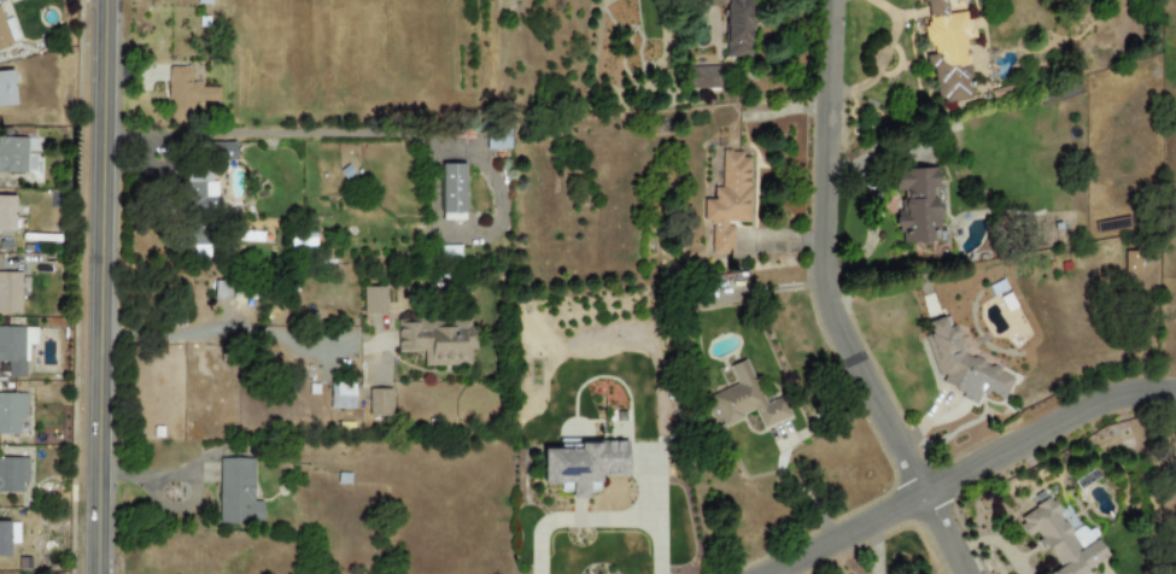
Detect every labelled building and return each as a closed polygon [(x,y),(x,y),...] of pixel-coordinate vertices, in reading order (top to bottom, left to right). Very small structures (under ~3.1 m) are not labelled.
[(724,57),(748,57),(749,0),(706,0),(706,4),(725,4),(724,57)] [(924,25),(923,25),(924,45),(932,44),(933,54),(924,55),(925,68),(932,68),(936,103),(971,100),(965,40),(975,39),(974,20),(966,21),(965,12),(945,14),(944,0),(922,0),(924,25)] [(10,46),(0,14),(0,49),(10,46)] [(217,101),(218,86),(189,84),(191,66),(169,66),(166,117),(192,118),(192,100),(217,101)] [(689,89),(720,88),(719,67),(688,68),(689,89)] [(13,106),(12,71),(0,72),(0,107),(13,106)] [(509,148),(509,128),(485,128),(485,150),(509,148)] [(0,137),(0,172),(25,172),(25,137),(0,137)] [(234,142),(209,142),(209,159),(234,159),(234,142)] [(749,224),(749,158),(740,158),(740,151),(721,151),(721,187),(713,187),(713,199),(703,199),(703,223),(711,223),(711,254),(733,254),(733,224),(749,224)] [(441,219),(463,219),(462,164),(440,164),(441,219)] [(939,169),(894,167),(893,190),(905,191),(905,201),(895,201),(894,230),(902,231),(902,243),(930,244),(931,231),(936,231),(939,169)] [(197,201),(197,211),(217,210),(216,182),(210,182),(209,174),(180,175),(181,203),(197,201)] [(0,196),(0,230),(12,230),(13,197),(0,196)] [(1137,248),(1125,247),(1123,273),(1135,273),(1137,248)] [(0,272),(0,314),(19,314),(21,273),(0,272)] [(385,287),(362,287),(362,314),(385,314),(385,287)] [(1013,377),(960,353),(947,316),(924,323),(936,357),(933,363),(937,375),(943,378),(940,384),(959,392),(962,399),(975,405),(979,397),(989,393),(1003,400),(1013,377)] [(397,352),(422,352),(422,365),(469,365),(469,350),(472,350),(472,321),(396,321),(397,352)] [(6,362),(6,377),(23,377),(23,345),(34,345),(34,327),(0,327),(0,362),(6,362)] [(710,396),(722,426),(754,413),(761,429),(789,417),(780,397),(764,404),(744,360),(728,367),(736,385),(710,396)] [(353,383),(330,382),(329,417),(340,417),(340,409),(353,409),(353,383)] [(390,388),(367,388),(367,416),(391,416),(390,388)] [(0,393),(0,434),(17,434),(17,417),(25,417),(25,392),(0,393)] [(626,439),(558,440),(558,449),(540,449),(542,485),(569,484),(569,499),(586,499),(586,491),(598,491),(598,475),(626,475),(626,439)] [(252,502),(253,458),(218,458),(217,523),(261,525),(262,502),(252,502)] [(1048,499),(1016,519),(1028,537),(1034,533),(1057,568),(1050,573),(1086,573),(1110,559),(1097,539),(1081,550),(1048,499)] [(8,556),(8,521),(0,521),(0,556),(8,556)] [(1079,548),(1094,541),(1086,524),(1071,531),(1079,548)]
